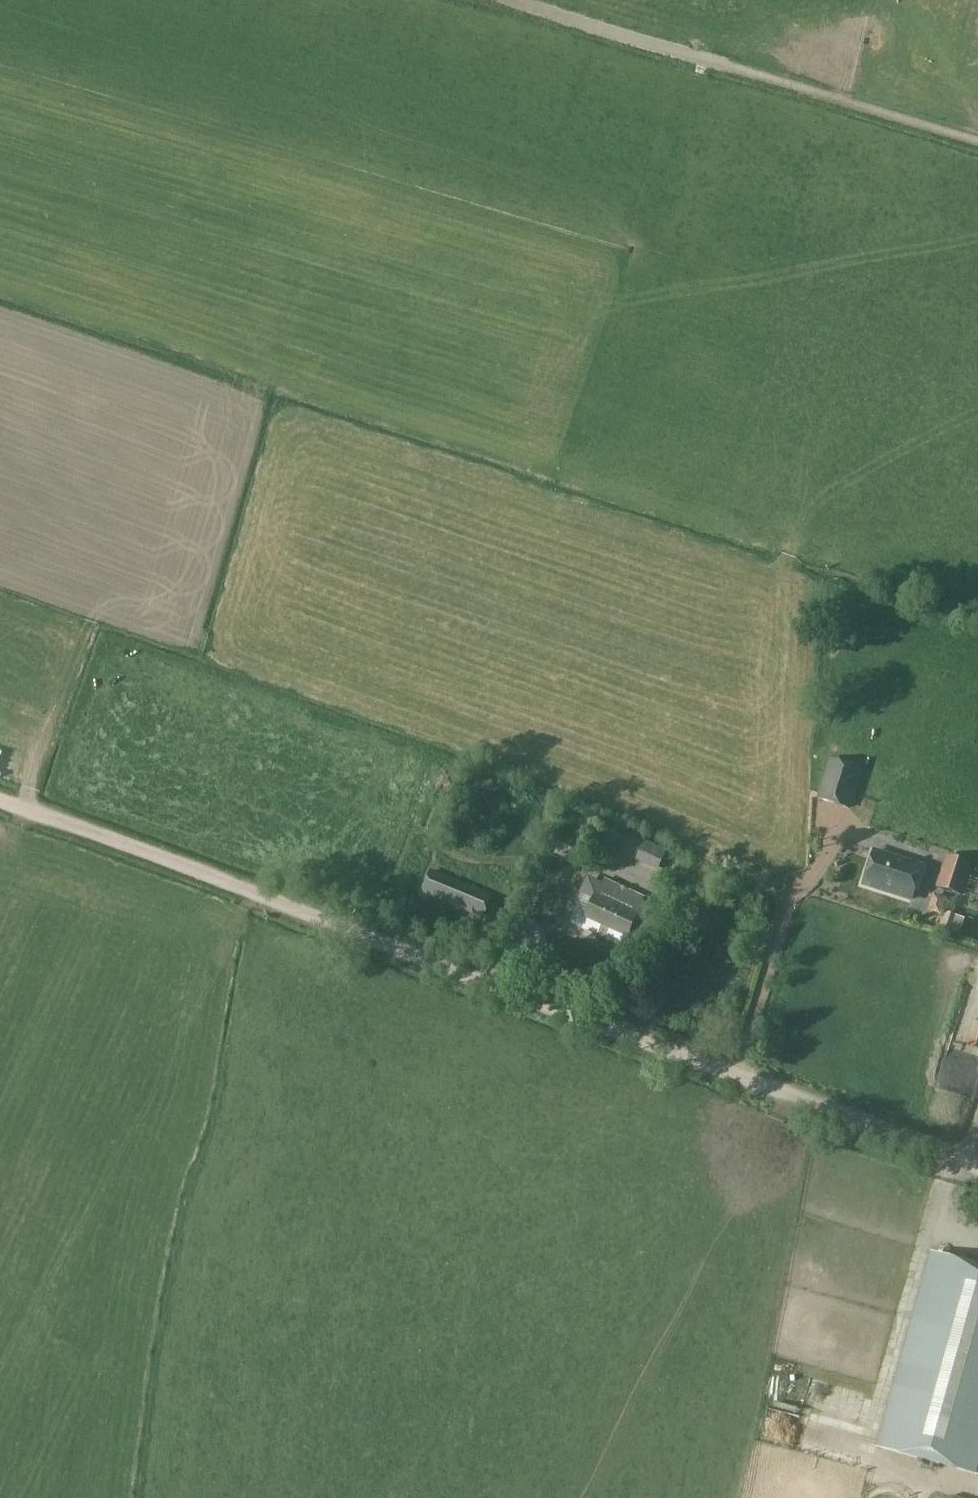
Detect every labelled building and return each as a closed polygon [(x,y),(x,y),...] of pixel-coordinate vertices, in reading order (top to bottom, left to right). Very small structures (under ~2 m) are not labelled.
[(861,770),(833,761),(830,760),(818,799),(849,808),(861,770)] [(626,832),(617,852),(655,870),(664,850),(626,832)] [(876,853),(869,872),(864,885),(911,900),(922,868),(876,853)] [(935,886),(961,894),(971,864),(944,856),(935,886)] [(483,921),(493,896),(431,870),(421,895),(483,921)] [(633,956),(654,911),(639,904),(641,899),(605,882),(603,887),(589,881),(583,893),(584,894),(571,923),(620,946),(619,950),(633,956)] [(977,908),(977,886),(969,886),(968,908),(977,908)] [(946,899),(933,895),(928,911),(941,915),(946,899)] [(958,936),(964,919),(944,912),(938,929),(958,936)] [(934,1255),(880,1448),(977,1475),(977,1472),(977,1268),(934,1255)] [(807,1444),(815,1425),(799,1419),(791,1438),(807,1444)]
